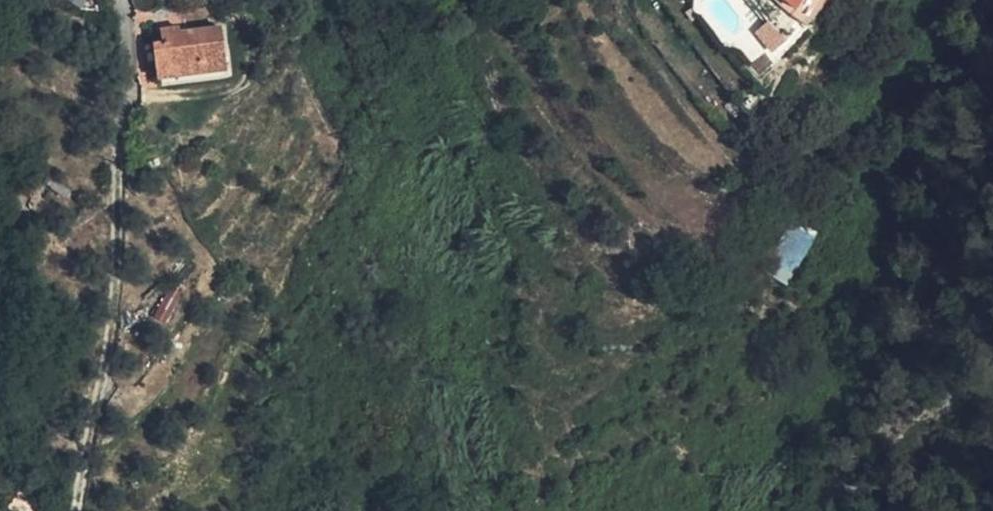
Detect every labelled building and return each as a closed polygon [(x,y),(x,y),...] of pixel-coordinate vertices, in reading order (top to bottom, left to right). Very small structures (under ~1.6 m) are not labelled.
[(791,23),(817,0),(772,0),(791,23)] [(159,38),(148,39),(151,73),(222,66),(217,23),(178,27),(177,20),(157,22),(159,38)] [(792,285),(813,235),(785,223),(764,273),(792,285)] [(177,278),(165,273),(151,307),(163,313),(177,278)]
